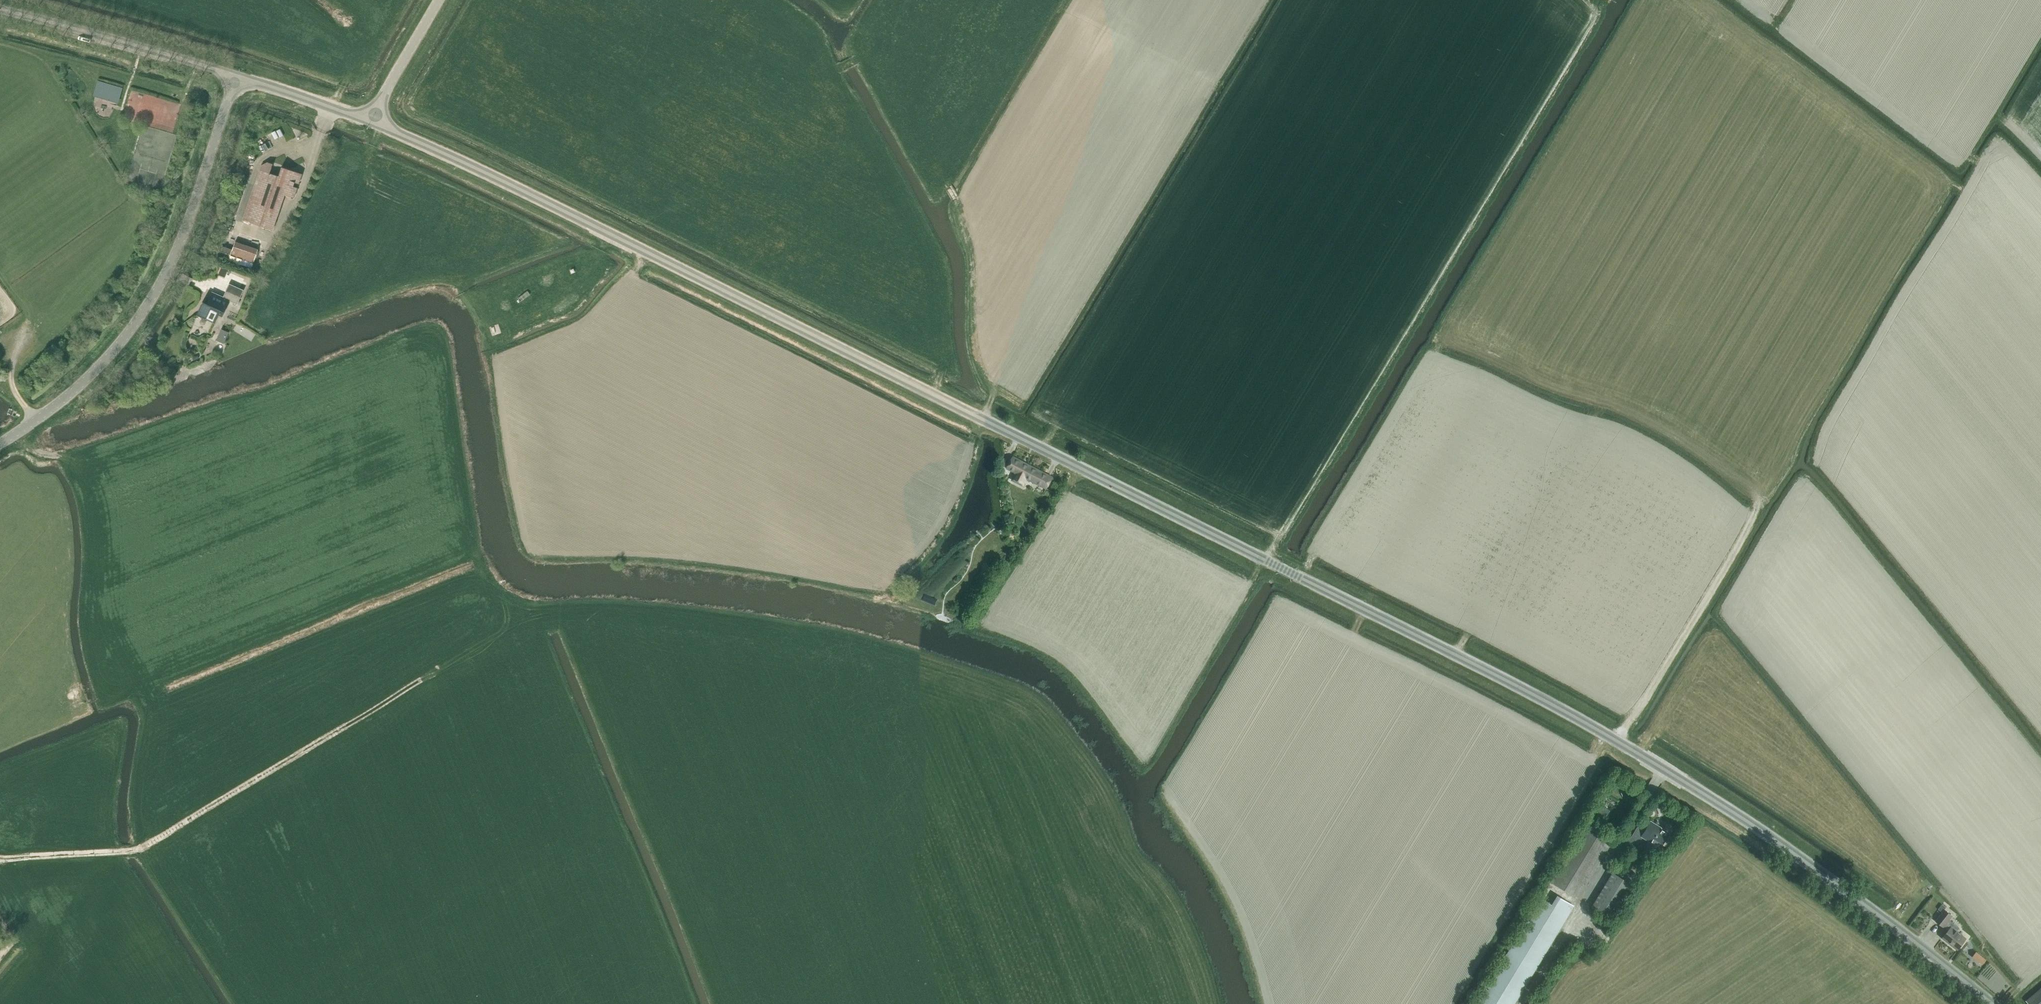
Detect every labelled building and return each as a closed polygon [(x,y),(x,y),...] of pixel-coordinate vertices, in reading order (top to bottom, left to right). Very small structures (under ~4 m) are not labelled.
[(97,96),(101,98),(105,98),(108,96),(118,99),(122,88),(98,82),(95,92),(97,96)] [(260,170),(242,220),(272,230),(284,194),(294,197),(302,174),(281,167),(278,176),(269,173),(272,164),(267,162),(261,165),(260,170)] [(253,263),(257,251),(234,243),(232,249),(230,255),(253,263)] [(220,246),(214,245),(209,258),(215,260),(227,264),(230,255),(232,249),(220,245),(220,246)] [(224,277),(228,266),(222,263),(218,275),(224,277)] [(211,292),(206,304),(202,302),(196,315),(215,323),(218,314),(222,316),(229,301),(237,304),(243,290),(229,284),(223,297),(211,292)] [(228,335),(220,332),(217,338),(225,341),(228,335)] [(1024,486),(1028,478),(1047,488),(1052,477),(1013,457),(1007,468),(1015,472),(1011,480),(1024,486)] [(1602,805),(1599,813),(1608,817),(1612,809),(1602,805)] [(1645,830),(1638,826),(1628,842),(1636,847),(1637,847),(1636,846),(1643,836),(1660,847),(1669,833),(1650,822),(1645,830)] [(1551,882),(1578,898),(1611,844),(1584,827),(1551,882)] [(1592,906),(1613,919),(1634,885),(1613,872),(1592,906)] [(1477,1003),(1514,1003),(1573,907),(1556,897),(1552,904),(1541,898),(1477,1003)] [(1957,949),(1965,938),(1956,931),(1959,928),(1948,920),(1951,916),(1943,910),(1935,921),(1943,927),(1943,926),(1949,930),(1943,938),(1948,941),(1947,942),(1957,949)] [(1976,953),(1973,960),(1986,966),(1989,959),(1976,953)] [(2026,1001),(2028,1003),(2040,1003),(2040,988),(2026,1001)]
